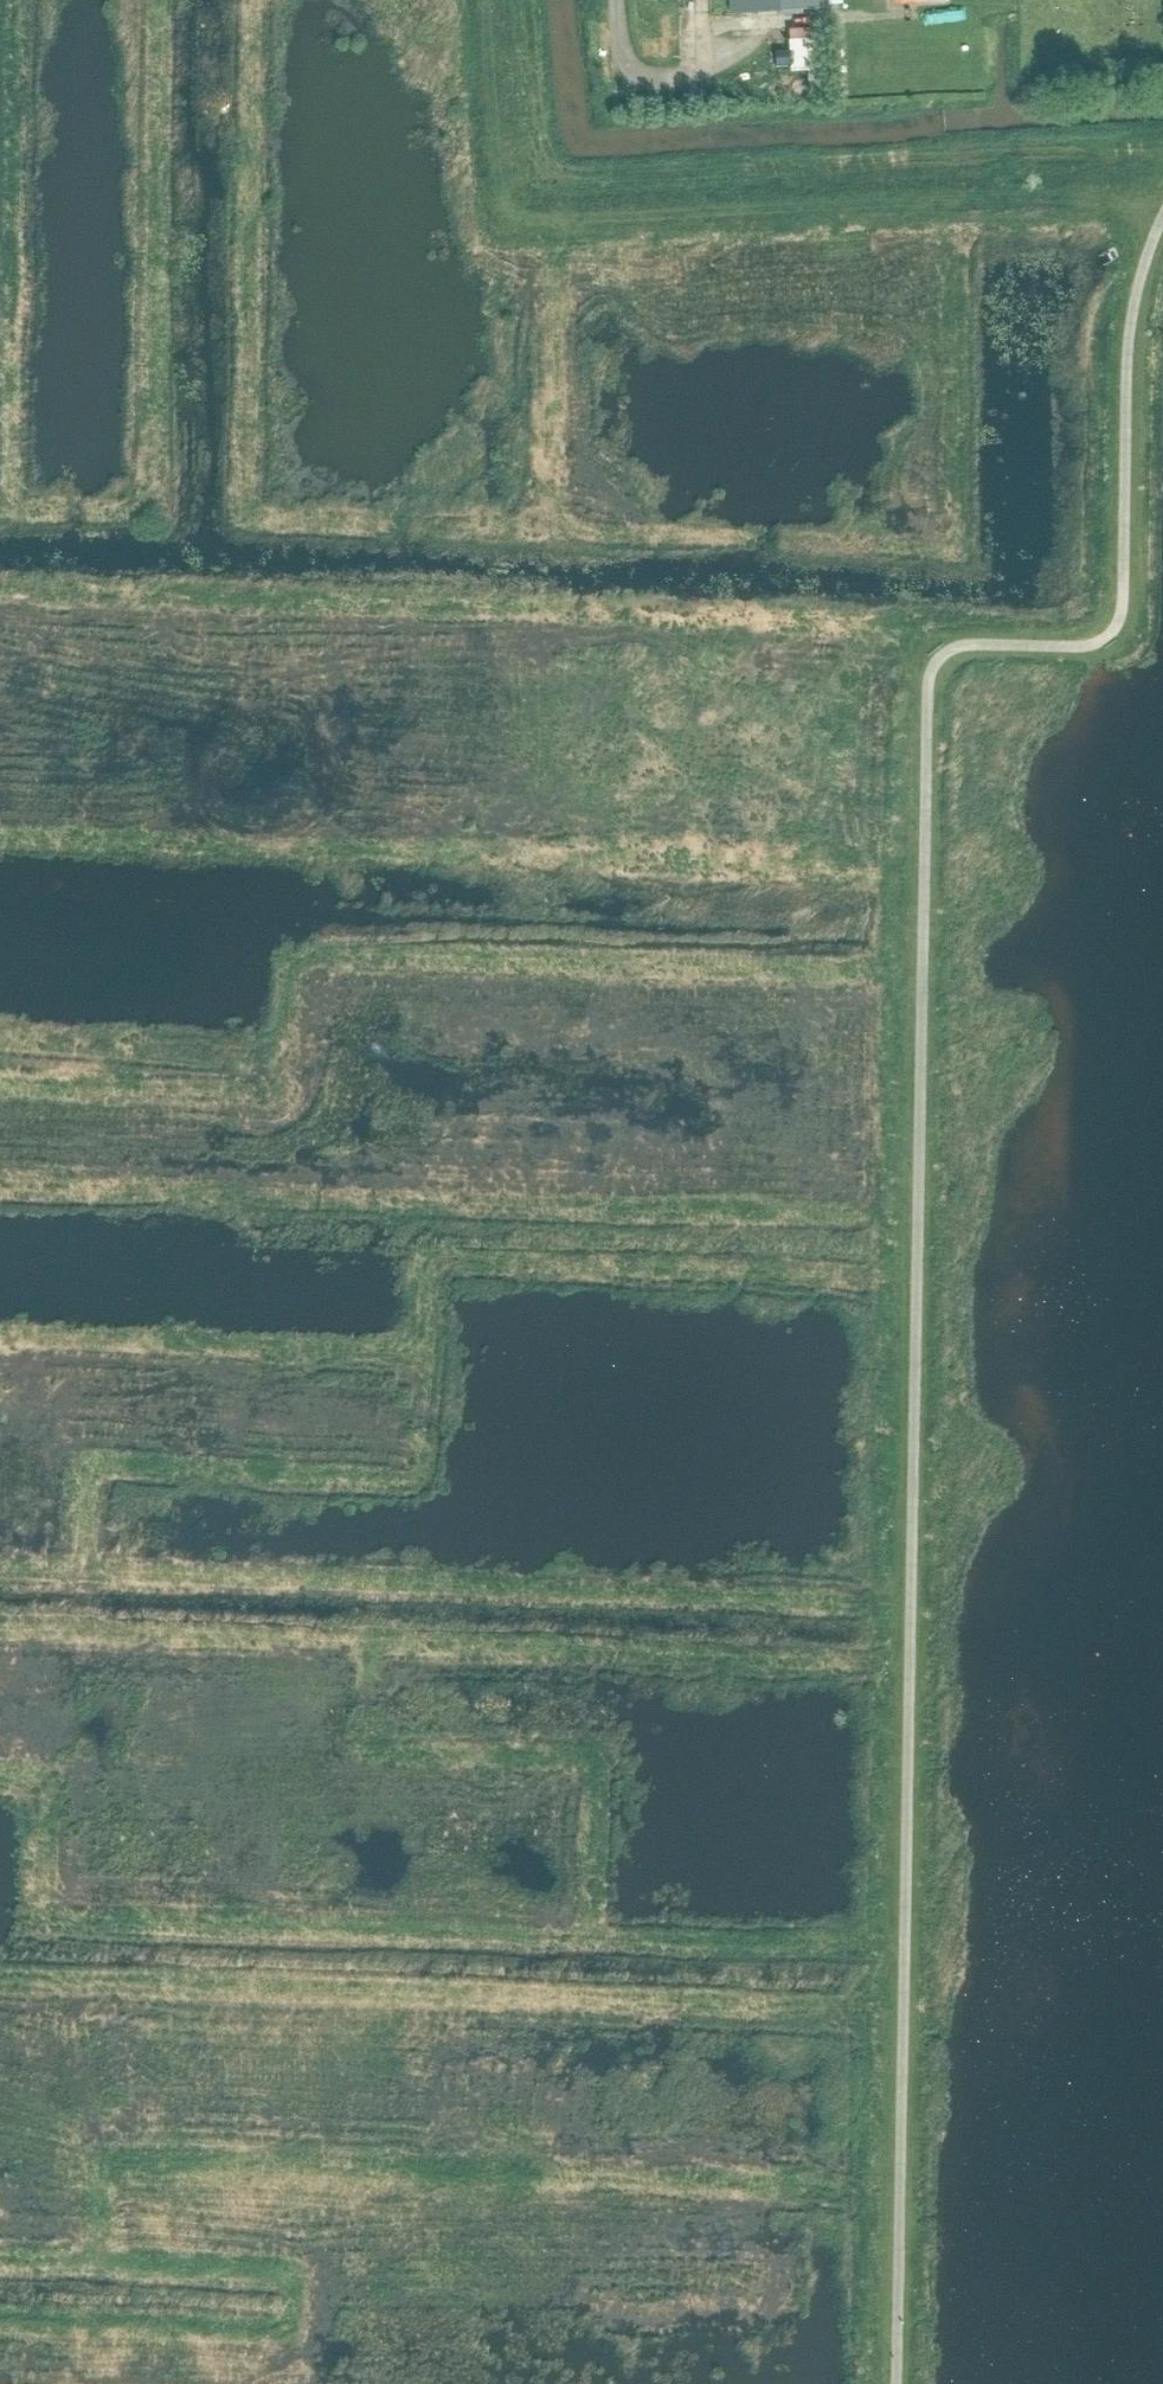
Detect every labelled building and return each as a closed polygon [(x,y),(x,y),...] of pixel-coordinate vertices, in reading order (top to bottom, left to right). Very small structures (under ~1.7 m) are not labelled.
[(729,10),(826,3),(826,0),(728,0),(729,10)]
